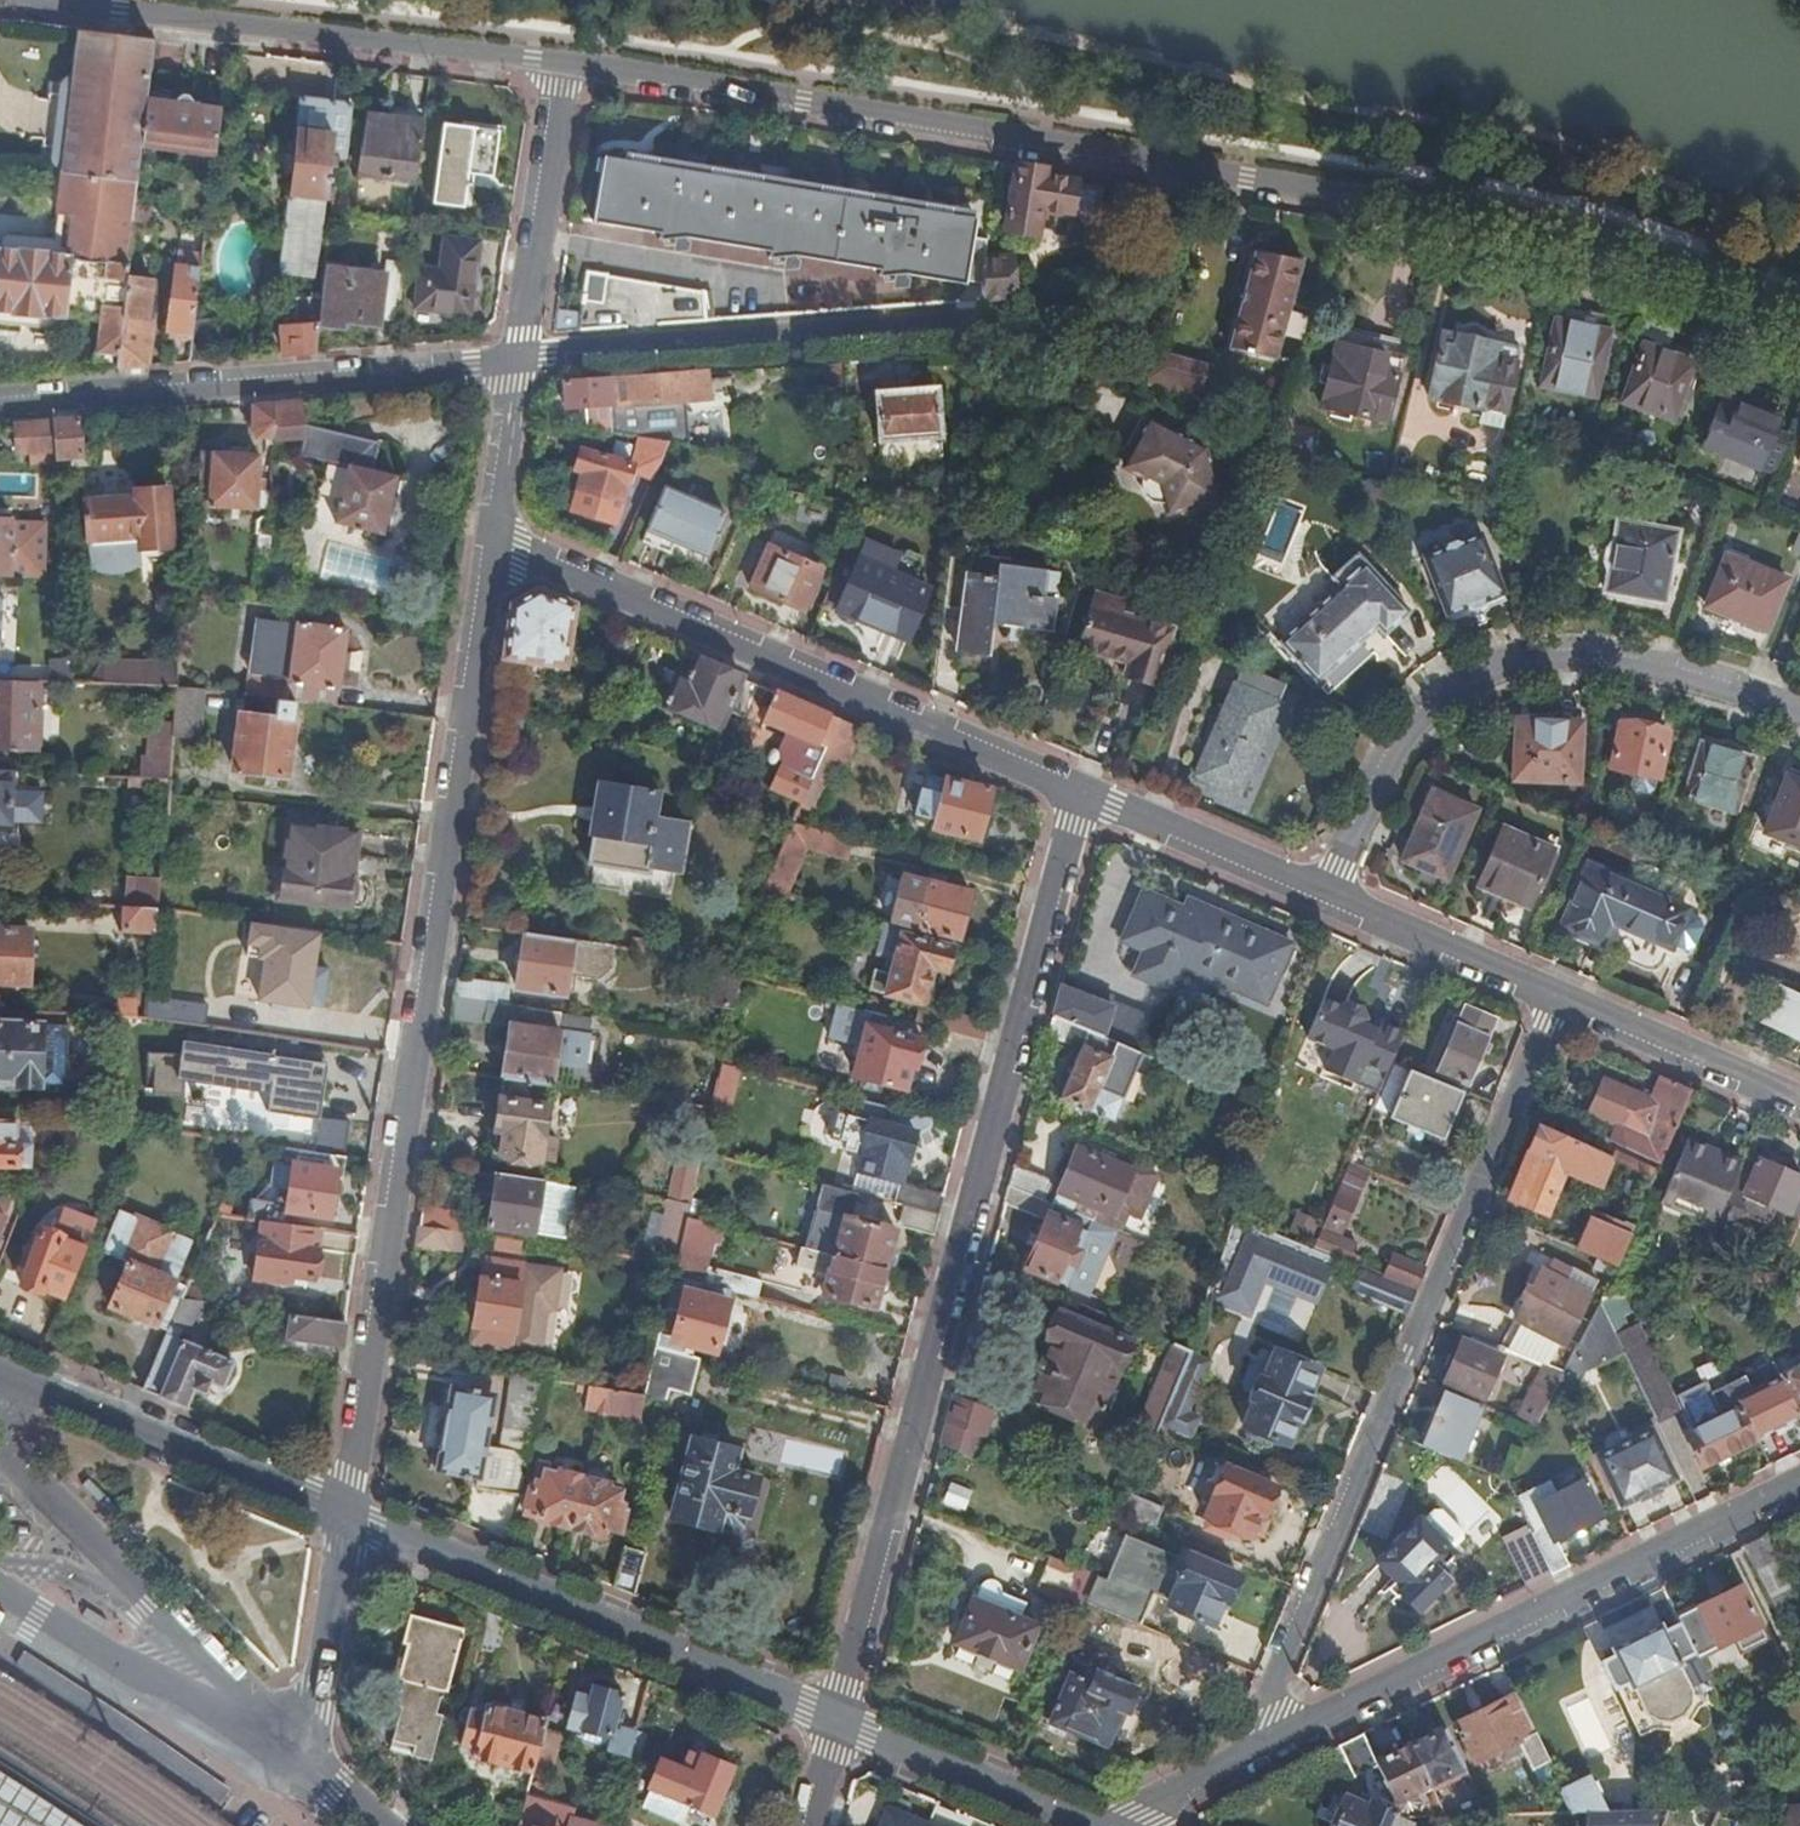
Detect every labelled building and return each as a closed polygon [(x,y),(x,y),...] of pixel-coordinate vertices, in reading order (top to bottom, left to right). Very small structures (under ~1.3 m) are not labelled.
[(147,104),(154,45),(80,35),(75,79),(63,173),(63,176),(138,185),(142,149),(147,104)] [(63,173),(75,79),(69,79),(65,82),(61,88),(60,97),(53,149),(52,160),(53,165),(56,170),(59,172),(63,173)] [(53,149),(60,97),(48,96),(42,148),(53,149)] [(215,158),(221,113),(200,111),(200,106),(193,105),(190,100),(181,99),(178,102),(178,109),(147,104),(142,149),(215,158)] [(345,159),(352,109),(302,102),(283,264),(285,267),(280,270),(286,279),(291,276),(294,278),(315,281),(329,170),(336,170),(337,159),(345,159)] [(416,185),(425,125),(369,118),(361,177),(416,185)] [(493,179),(499,134),(445,127),(434,205),(464,209),(467,189),(473,189),(475,176),(493,179)] [(688,239),(773,252),(772,258),(797,256),(882,269),(882,276),(910,273),(967,282),(968,279),(984,281),(986,262),(989,245),(973,243),(977,218),(606,159),(595,224),(663,235),(662,241),(688,239)] [(1043,175),(1019,172),(1015,198),(1012,198),(1008,235),(1034,239),(1039,214),(1068,219),(1073,188),(1043,183),(1043,175)] [(138,185),(63,176),(59,212),(55,242),(53,258),(1,253),(0,253),(0,314),(60,320),(99,323),(95,372),(117,370),(132,240),(138,185)] [(59,212),(63,176),(50,176),(45,211),(59,212)] [(1073,188),(1068,219),(1073,220),(1078,228),(1087,230),(1095,225),(1100,192),(1073,188)] [(53,258),(55,242),(8,237),(4,238),(2,241),(1,246),(1,253),(53,258)] [(471,319),(481,244),(445,239),(440,272),(421,270),(415,312),(471,319)] [(146,242),(132,240),(117,370),(147,368),(151,323),(147,323),(152,282),(142,280),(146,242)] [(1302,266),(1253,256),(1228,352),(1274,365),(1302,266)] [(381,322),(398,324),(406,264),(387,261),(385,277),(324,269),(320,305),(318,324),(345,328),(346,320),(381,325),(381,322)] [(1010,265),(986,262),(984,281),(980,305),(1011,305),(1010,265)] [(195,322),(201,270),(176,267),(168,333),(193,336),(195,322)] [(707,294),(589,273),(579,333),(710,323),(707,294)] [(284,356),(314,354),(318,324),(320,305),(308,303),(307,314),(303,318),(304,329),(282,330),(284,356)] [(60,320),(0,314),(0,325),(20,327),(20,331),(31,332),(31,328),(60,331),(60,320)] [(189,364),(212,362),(217,321),(195,322),(193,336),(189,364)] [(1607,335),(1554,323),(1540,388),(1593,399),(1607,335)] [(1367,416),(1389,420),(1401,366),(1404,367),(1409,347),(1340,331),(1322,411),(1366,422),(1367,416)] [(1482,413),(1504,417),(1517,351),(1442,337),(1429,401),(1482,413)] [(1691,367),(1641,349),(1621,404),(1671,422),(1691,367)] [(1207,372),(1146,358),(1138,388),(1199,406),(1207,372)] [(710,402),(708,374),(611,382),(613,408),(613,410),(710,402)] [(611,382),(564,385),(567,412),(613,408),(611,382)] [(941,439),(938,395),(915,397),(914,388),(878,391),(882,444),(941,439)] [(304,429),(304,405),(276,407),(274,441),(274,444),(303,441),(299,458),(348,471),(335,526),(383,536),(387,516),(393,518),(397,502),(391,500),(396,480),(373,474),(379,445),(304,429)] [(1738,425),(1744,408),(1737,406),(1731,422),(1738,425)] [(274,441),(276,407),(256,408),(254,435),(259,441),(274,441)] [(1779,421),(1744,408),(1738,425),(1731,422),(1715,416),(1703,448),(1718,453),(1718,456),(1760,471),(1779,421)] [(1501,430),(1504,417),(1482,413),(1479,426),(1501,430)] [(1387,427),(1389,420),(1367,416),(1366,422),(1387,427)] [(82,458),(80,422),(54,424),(56,451),(57,460),(82,458)] [(56,451),(54,424),(16,427),(17,455),(56,451)] [(1206,454),(1149,424),(1124,472),(1145,484),(1143,489),(1144,497),(1148,500),(1153,504),(1157,505),(1163,504),(1168,519),(1221,503),(1206,454)] [(655,483),(673,444),(642,440),(634,467),(585,452),(578,473),(574,472),(569,487),(579,490),(574,511),(619,524),(632,474),(655,483)] [(271,511),(272,494),(263,493),(264,483),(258,482),(259,460),(203,456),(200,508),(256,512),(256,510),(271,511)] [(677,544),(709,558),(728,515),(667,489),(644,543),(671,555),(677,544)] [(173,548),(168,491),(135,494),(136,500),(86,504),(91,570),(96,573),(111,575),(121,575),(128,573),(141,566),(140,550),(173,548)] [(45,580),(45,526),(12,525),(12,523),(0,522),(0,578),(45,580)] [(1678,534),(1618,525),(1615,544),(1610,552),(1607,564),(1610,572),(1607,596),(1667,606),(1678,534)] [(1503,596),(1481,539),(1460,547),(1457,545),(1446,549),(1445,553),(1425,561),(1448,618),(1503,596)] [(896,574),(903,557),(868,542),(839,611),(908,642),(931,590),(896,574)] [(704,569),(709,558),(677,544),(671,555),(704,569)] [(804,613),(823,569),(769,547),(751,590),(804,613)] [(1786,582),(1727,559),(1707,609),(1766,633),(1786,582)] [(1323,610),(1359,647),(1377,631),(1386,641),(1412,617),(1360,560),(1334,584),(1342,593),(1323,610)] [(947,586),(941,637),(963,640),(961,654),(988,659),(993,623),(1052,630),(1055,599),(1045,597),(1047,572),(1002,566),(1000,578),(971,575),(969,589),(947,586)] [(515,605),(507,659),(567,668),(576,608),(539,592),(515,605)] [(1124,606),(1093,595),(1076,648),(1128,665),(1124,677),(1151,686),(1170,632),(1121,616),(1124,606)] [(1316,686),(1359,647),(1323,610),(1282,647),(1316,686)] [(290,686),(337,692),(345,633),(256,620),(249,677),(290,682),(290,686)] [(74,684),(71,647),(50,649),(53,683),(74,684)] [(666,708),(722,729),(730,713),(743,679),(697,659),(688,679),(679,676),(666,708)] [(151,688),(151,665),(101,663),(89,685),(151,688)] [(177,688),(175,665),(151,665),(151,688),(177,688)] [(1283,687),(1250,673),(1203,783),(1244,802),(1291,692),(1283,687)] [(295,703),(336,707),(337,692),(290,686),(290,682),(249,677),(247,677),(245,696),(264,699),(276,700),(295,703)] [(746,720),(760,687),(743,679),(730,713),(746,720)] [(0,681),(0,752),(38,754),(41,683),(0,681)] [(203,691),(177,688),(173,736),(198,739),(203,691)] [(773,789),(804,802),(839,721),(779,695),(766,724),(808,742),(801,758),(803,759),(797,773),(783,767),(773,789)] [(286,778),(295,703),(276,700),(273,723),(261,722),(264,699),(245,696),(242,715),(241,715),(234,772),(286,778)] [(273,723),(276,700),(264,699),(261,722),(273,723)] [(847,766),(862,731),(839,721),(804,802),(817,808),(837,762),(847,766)] [(1582,726),(1518,723),(1516,783),(1580,786),(1582,726)] [(1667,735),(1620,726),(1611,770),(1659,780),(1667,735)] [(1754,761),(1701,745),(1684,799),(1736,815),(1746,785),(1748,784),(1754,761)] [(0,773),(0,825),(10,825),(12,774),(0,773)] [(973,788),(975,780),(958,773),(954,784),(947,782),(943,796),(925,791),(917,817),(932,820),(930,826),(936,828),(936,831),(979,841),(991,793),(973,788)] [(128,788),(168,791),(169,781),(128,779),(128,788)] [(1787,779),(1770,822),(1799,833),(1799,784),(1787,779)] [(656,820),(660,794),(601,784),(592,837),(595,838),(591,865),(652,876),(653,868),(681,873),(689,826),(656,820)] [(1421,875),(1434,881),(1446,885),(1475,815),(1431,796),(1401,867),(1421,875)] [(289,823),(283,872),(290,873),(287,901),(349,908),(358,833),(289,823)] [(847,862),(852,840),(794,825),(765,891),(786,897),(804,849),(847,862)] [(1553,855),(1502,834),(1478,890),(1528,912),(1553,855)] [(1689,907),(1607,872),(1605,879),(1587,871),(1558,938),(1633,971),(1645,976),(1651,977),(1656,977),(1661,974),(1689,907)] [(290,873),(283,872),(280,900),(287,901),(290,873)] [(1431,888),(1434,881),(1421,875),(1418,882),(1431,888)] [(157,910),(160,880),(126,878),(124,908),(157,910)] [(931,935),(960,942),(972,894),(906,878),(894,924),(931,935)] [(1293,947),(1216,914),(1213,922),(1187,912),(1145,894),(1123,943),(1145,952),(1134,978),(1173,994),(1183,969),(1268,1006),(1293,947)] [(1213,922),(1216,914),(1190,903),(1187,912),(1213,922)] [(157,910),(124,908),(123,932),(155,933),(157,910)] [(931,935),(894,924),(887,923),(879,956),(889,958),(885,974),(877,972),(872,993),(923,1006),(924,1007),(934,971),(948,975),(955,949),(929,942),(931,935)] [(319,933),(270,926),(259,1001),(323,1010),(329,968),(314,966),(319,933)] [(9,1012),(26,1013),(27,983),(29,983),(31,932),(0,931),(0,1012),(9,1012)] [(617,948),(528,935),(519,989),(567,996),(568,992),(576,993),(579,979),(603,982),(613,973),(617,948)] [(744,979),(747,967),(704,961),(702,983),(715,985),(712,1006),(737,1010),(744,979)] [(510,986),(459,978),(456,998),(510,1006),(512,992),(510,986)] [(1778,989),(1760,1027),(1799,1046),(1799,999),(1778,989)] [(1062,990),(1054,1019),(1107,1041),(1115,1022),(1109,1020),(1113,1011),(1062,990)] [(510,1006),(456,998),(453,1020),(486,1024),(487,1021),(514,1025),(507,1079),(553,1086),(557,1064),(587,1069),(592,1037),(591,1036),(594,1018),(510,1006)] [(158,1001),(148,1000),(147,1018),(156,1019),(158,1001)] [(872,1000),(869,1012),(890,1017),(892,1005),(872,1000)] [(118,1017),(138,1018),(138,1001),(119,1001),(118,1017)] [(172,1001),(169,1021),(205,1026),(208,1006),(172,1001)] [(923,1041),(927,1027),(918,1025),(890,1017),(869,1012),(841,1004),(831,1038),(864,1047),(856,1077),(905,1091),(911,1069),(917,1071),(925,1042),(923,1041)] [(1438,1074),(1470,1088),(1490,1040),(1480,1036),(1488,1019),(1466,1009),(1438,1074)] [(0,1012),(0,1023),(9,1024),(9,1012),(0,1012)] [(0,1023),(0,1077),(17,1078),(17,1085),(39,1085),(39,1076),(45,1076),(46,1057),(67,1059),(68,1026),(65,1026),(66,1015),(45,1014),(44,1025),(9,1024),(0,1023)] [(986,1043),(990,1026),(946,1014),(941,1031),(947,1033),(986,1043)] [(1054,1019),(1050,1037),(1082,1050),(1061,1102),(1114,1123),(1141,1055),(1107,1041),(1054,1019)] [(276,1056),(200,1045),(198,1056),(194,1084),(263,1094),(264,1085),(271,1086),(267,1112),(319,1120),(325,1082),(319,1081),(321,1064),(275,1057),(276,1056)] [(186,1055),(146,1054),(145,1073),(153,1073),(152,1096),(184,1098),(185,1084),(186,1055)] [(198,1056),(186,1055),(185,1084),(194,1084),(198,1056)] [(1394,1064),(1375,1108),(1391,1115),(1410,1070),(1394,1064)] [(740,1069),(724,1065),(721,1080),(714,1109),(729,1113),(740,1069)] [(1410,1070),(1391,1115),(1390,1118),(1444,1140),(1463,1093),(1410,1070)] [(708,1077),(700,1108),(714,1109),(721,1080),(708,1077)] [(1660,1168),(1692,1092),(1661,1078),(1654,1096),(1659,1098),(1657,1104),(1650,1121),(1654,1123),(1648,1135),(1619,1122),(1608,1147),(1660,1168)] [(553,1086),(507,1079),(495,1154),(555,1162),(558,1138),(546,1137),(551,1106),(550,1106),(553,1086)] [(932,1130),(935,1121),(863,1101),(858,1118),(837,1112),(831,1137),(847,1142),(844,1150),(862,1156),(859,1171),(903,1183),(909,1159),(911,1159),(916,1136),(920,1137),(932,1130)] [(0,1121),(0,1165),(14,1165),(14,1175),(30,1176),(31,1144),(15,1143),(16,1122),(0,1121)] [(15,1143),(31,1144),(32,1122),(16,1122),(15,1143)] [(1633,1188),(1639,1174),(1541,1129),(1522,1173),(1531,1178),(1520,1206),(1547,1218),(1565,1174),(1601,1189),(1607,1175),(1633,1188)] [(829,1146),(844,1150),(847,1142),(831,1137),(829,1146)] [(1714,1234),(1717,1229),(1740,1166),(1688,1143),(1664,1198),(1697,1213),(1694,1220),(1692,1225),(1714,1234)] [(339,1156),(288,1148),(286,1164),(281,1204),(256,1200),(251,1200),(248,1219),(262,1221),(288,1225),(290,1211),(330,1217),(339,1156)] [(1109,1229),(1116,1233),(1121,1235),(1130,1215),(1142,1220),(1158,1178),(1117,1160),(1115,1166),(1077,1150),(1053,1206),(1109,1229)] [(1737,1181),(1717,1229),(1732,1235),(1739,1218),(1747,1201),(1776,1213),(1788,1219),(1799,1191),(1799,1182),(1785,1175),(1789,1166),(1763,1154),(1758,1166),(1749,1186),(1737,1181)] [(1758,1166),(1745,1160),(1737,1181),(1749,1186),(1758,1166)] [(281,1204),(286,1164),(276,1162),(272,1186),(256,1200),(281,1204)] [(1350,1166),(1315,1251),(1351,1266),(1358,1247),(1340,1239),(1369,1173),(1350,1166)] [(131,1197),(139,1176),(126,1170),(117,1191),(131,1197)] [(853,1192),(897,1205),(901,1187),(903,1183),(859,1171),(853,1192)] [(1015,1171),(1010,1189),(1045,1203),(1053,1186),(1015,1171)] [(545,1183),(498,1175),(495,1192),(493,1207),(489,1227),(537,1235),(537,1232),(545,1183)] [(556,1184),(545,1183),(537,1232),(548,1234),(556,1184)] [(905,1207),(940,1216),(945,1199),(901,1187),(897,1205),(905,1207)] [(1010,1189),(1006,1207),(1046,1222),(1026,1270),(1090,1297),(1111,1244),(1104,1241),(1109,1229),(1053,1206),(1045,1203),(1010,1189)] [(493,1207),(495,1192),(483,1190),(481,1205),(493,1207)] [(4,1217),(10,1201),(0,1197),(0,1216),(4,1217)] [(1697,1213),(1664,1198),(1661,1205),(1694,1220),(1697,1213)] [(1771,1225),(1776,1213),(1747,1201),(1739,1218),(1765,1229),(1771,1225)] [(692,1205),(670,1202),(658,1261),(678,1264),(689,1218),(692,1205)] [(904,1229),(935,1238),(940,1216),(905,1207),(901,1224),(904,1229)] [(462,1213),(424,1208),(422,1226),(454,1230),(459,1231),(462,1213)] [(43,1288),(64,1297),(96,1223),(65,1210),(55,1233),(42,1228),(21,1284),(42,1292),(43,1288)] [(159,1318),(172,1323),(182,1299),(187,1286),(173,1280),(190,1240),(119,1210),(102,1252),(127,1263),(110,1306),(155,1326),(159,1318)] [(885,1270),(887,1270),(898,1233),(818,1211),(808,1249),(885,1270)] [(1619,1269),(1632,1237),(1622,1233),(1625,1227),(1597,1214),(1594,1222),(1592,1221),(1579,1252),(1619,1269)] [(689,1218),(678,1264),(675,1277),(731,1292),(759,1300),(764,1282),(709,1267),(718,1234),(725,1235),(727,1227),(689,1218)] [(317,1249),(319,1229),(288,1225),(262,1221),(254,1279),(282,1282),(283,1275),(314,1279),(318,1249),(317,1249)] [(454,1230),(422,1226),(419,1243),(451,1248),(454,1230)] [(1104,1241),(1111,1244),(1116,1233),(1109,1229),(1104,1241)] [(528,1242),(498,1237),(497,1248),(515,1251),(515,1248),(528,1250),(528,1242)] [(885,1270),(808,1249),(802,1248),(797,1266),(831,1276),(826,1295),(876,1308),(885,1270)] [(1386,1280),(1417,1294),(1426,1272),(1395,1259),(1386,1280)] [(484,1260),(480,1294),(478,1309),(473,1343),(513,1350),(526,1266),(484,1260)] [(1540,1275),(1503,1352),(1542,1369),(1564,1377),(1591,1325),(1579,1319),(1597,1284),(1573,1272),(1572,1274),(1552,1265),(1546,1277),(1540,1275)] [(1351,1296),(1371,1304),(1382,1278),(1362,1270),(1351,1296)] [(659,1347),(688,1355),(691,1343),(718,1350),(730,1305),(728,1305),(731,1292),(675,1277),(659,1347)] [(1371,1304),(1406,1319),(1417,1294),(1386,1280),(1382,1278),(1371,1304)] [(478,1309),(480,1294),(468,1292),(466,1307),(478,1309)] [(172,1323),(181,1327),(192,1332),(204,1302),(182,1299),(172,1323)] [(1615,1339),(1601,1309),(1591,1325),(1564,1377),(1557,1392),(1567,1412),(1586,1375),(1624,1357),(1615,1339)] [(280,1327),(291,1328),(293,1315),(282,1313),(280,1327)] [(1097,1426),(1120,1371),(1132,1345),(1060,1314),(1049,1341),(1055,1344),(1031,1398),(1097,1426)] [(290,1337),(342,1345),(345,1322),(293,1315),(291,1328),(290,1337)] [(168,1333),(177,1337),(181,1327),(172,1323),(168,1333)] [(1624,1357),(1657,1427),(1677,1416),(1636,1328),(1615,1339),(1624,1357)] [(149,1379),(144,1390),(186,1408),(200,1377),(223,1387),(233,1361),(177,1337),(168,1333),(163,1345),(149,1379)] [(131,1372),(149,1379),(163,1345),(144,1338),(131,1372)] [(1445,1387),(1485,1403),(1490,1391),(1495,1394),(1500,1383),(1494,1381),(1502,1362),(1463,1344),(1445,1387)] [(648,1397),(666,1400),(669,1388),(692,1394),(701,1359),(688,1355),(659,1347),(648,1397)] [(1160,1429),(1186,1369),(1192,1355),(1174,1347),(1140,1431),(1157,1438),(1160,1429)] [(1309,1397),(1320,1373),(1275,1354),(1268,1371),(1257,1366),(1249,1369),(1242,1386),(1245,1394),(1254,1398),(1251,1405),(1254,1406),(1244,1430),(1288,1448),(1298,1425),(1301,1426),(1313,1400),(1309,1397)] [(1758,1442),(1799,1421),(1779,1378),(1773,1366),(1731,1387),(1758,1442)] [(1799,1421),(1799,1368),(1779,1378),(1799,1421)] [(1170,1433),(1191,1442),(1199,1420),(1189,1416),(1205,1376),(1186,1369),(1160,1429),(1170,1433)] [(1564,1377),(1542,1369),(1515,1422),(1535,1431),(1557,1392),(1564,1377)] [(553,1382),(515,1376),(502,1449),(486,1447),(493,1410),(489,1409),(490,1400),(480,1399),(480,1395),(479,1394),(479,1391),(472,1390),(472,1393),(452,1390),(446,1422),(444,1422),(442,1435),(444,1436),(441,1452),(439,1452),(436,1465),(438,1466),(438,1470),(481,1478),(479,1488),(522,1495),(553,1382)] [(604,1391),(581,1387),(575,1410),(584,1411),(584,1412),(599,1414),(604,1391)] [(1702,1470),(1758,1442),(1731,1387),(1712,1397),(1723,1419),(1687,1438),(1702,1470)] [(604,1391),(599,1414),(620,1417),(628,1418),(634,1395),(604,1391)] [(1483,1410),(1447,1395),(1424,1451),(1460,1465),(1483,1410)] [(955,1400),(942,1448),(976,1461),(984,1441),(987,1442),(994,1415),(955,1400)] [(1165,1446),(1170,1433),(1160,1429),(1157,1438),(1155,1442),(1165,1446)] [(1651,1495),(1677,1483),(1653,1433),(1599,1459),(1623,1508),(1642,1499),(1643,1501),(1652,1496),(1651,1495)] [(734,1471),(739,1451),(694,1438),(673,1517),(735,1533),(744,1526),(747,1515),(749,1516),(758,1478),(734,1471)] [(1251,1536),(1258,1520),(1260,1516),(1264,1518),(1275,1490),(1249,1479),(1250,1476),(1229,1467),(1206,1520),(1250,1539),(1251,1536)] [(540,1519),(572,1528),(584,1480),(561,1473),(560,1478),(547,1474),(544,1486),(537,1484),(536,1489),(533,1488),(527,1507),(542,1510),(540,1519)] [(88,1477),(82,1482),(100,1499),(105,1494),(88,1477)] [(584,1480),(572,1528),(603,1536),(606,1528),(620,1531),(626,1512),(623,1511),(623,1507),(616,1505),(619,1493),(607,1490),(608,1486),(584,1480)] [(1534,1537),(1553,1576),(1569,1568),(1556,1541),(1603,1519),(1585,1483),(1558,1497),(1537,1507),(1548,1530),(1534,1537)] [(1517,1502),(1530,1529),(1534,1537),(1548,1530),(1537,1507),(1558,1497),(1551,1485),(1517,1502)] [(105,1494),(100,1499),(117,1517),(123,1511),(105,1494)] [(1124,1518),(1156,1532),(1164,1511),(1132,1497),(1124,1518)] [(1420,1522),(1379,1564),(1405,1592),(1402,1596),(1419,1613),(1449,1582),(1447,1579),(1454,1571),(1448,1564),(1456,1556),(1452,1553),(1464,1541),(1464,1534),(1442,1513),(1435,1514),(1424,1525),(1420,1522)] [(1269,1525),(1258,1520),(1251,1536),(1263,1541),(1269,1525)] [(1505,1542),(1527,1589),(1553,1576),(1534,1537),(1530,1529),(1505,1542)] [(1764,1539),(1745,1549),(1782,1627),(1799,1618),(1799,1620),(1799,1612),(1764,1539)] [(1087,1606),(1140,1629),(1153,1597),(1171,1604),(1170,1608),(1214,1626),(1224,1603),(1227,1605),(1239,1578),(1213,1567),(1214,1564),(1192,1555),(1188,1564),(1134,1542),(1114,1589),(1097,1582),(1087,1606)] [(626,1548),(615,1588),(635,1597),(648,1554),(626,1548)] [(1098,1578),(1053,1559),(1039,1594),(1084,1613),(1087,1606),(1097,1582),(1098,1578)] [(957,1645),(961,1648),(1015,1670),(1020,1672),(1038,1630),(1021,1622),(1026,1607),(1001,1596),(1002,1591),(999,1586),(995,1583),(989,1583),(984,1585),(976,1603),(975,1602),(957,1645)] [(1744,1588),(1679,1618),(1685,1631),(1696,1655),(1698,1660),(1736,1642),(1742,1655),(1770,1642),(1744,1588)] [(89,1606),(84,1614),(105,1627),(110,1619),(89,1606)] [(498,1654),(507,1621),(488,1613),(478,1649),(498,1654)] [(400,1679),(449,1692),(464,1632),(412,1617),(407,1641),(411,1642),(400,1679)] [(1696,1655),(1685,1631),(1668,1640),(1662,1627),(1612,1651),(1615,1658),(1602,1665),(1615,1692),(1629,1685),(1646,1718),(1658,1725),(1672,1727),(1685,1721),(1693,1709),(1694,1697),(1683,1669),(1685,1668),(1683,1662),(1696,1655)] [(1015,1670),(961,1648),(956,1661),(1009,1683),(1015,1670)] [(24,1651),(14,1667),(219,1805),(230,1790),(24,1651)] [(1713,1692),(1698,1660),(1696,1655),(1683,1662),(1685,1668),(1683,1669),(1694,1697),(1704,1698),(1713,1692)] [(1064,1660),(1042,1714),(1054,1719),(1052,1725),(1106,1748),(1109,1742),(1121,1713),(1127,1716),(1134,1698),(1136,1693),(1098,1676),(1096,1680),(1085,1675),(1087,1670),(1064,1660)] [(432,1750),(449,1692),(400,1679),(400,1682),(405,1683),(399,1705),(403,1706),(397,1729),(415,1734),(413,1745),(432,1750)] [(545,1729),(547,1720),(487,1704),(485,1712),(471,1708),(476,1689),(468,1686),(466,1697),(459,1721),(467,1723),(541,1742),(545,1729)] [(638,1730),(638,1727),(624,1724),(621,1737),(612,1735),(622,1693),(593,1686),(590,1698),(576,1695),(569,1726),(611,1737),(608,1750),(630,1757),(638,1730)] [(1537,1737),(1517,1696),(1457,1725),(1477,1766),(1479,1765),(1484,1775),(1489,1776),(1505,1769),(1503,1764),(1527,1753),(1522,1744),(1537,1737)] [(1121,1713),(1109,1742),(1128,1750),(1141,1720),(1149,1725),(1157,1707),(1134,1698),(1127,1716),(1121,1713)] [(534,1771),(536,1765),(541,1742),(467,1723),(462,1744),(475,1748),(474,1757),(534,1771)] [(551,1769),(561,1735),(545,1729),(541,1742),(536,1765),(551,1769)] [(649,1733),(638,1730),(630,1757),(641,1762),(649,1733)] [(1465,1769),(1446,1730),(1412,1747),(1431,1786),(1465,1769)] [(1378,1764),(1365,1737),(1342,1748),(1356,1779),(1380,1768),(1378,1764)] [(1431,1786),(1412,1747),(1378,1764),(1380,1768),(1397,1803),(1431,1786)] [(684,1770),(662,1761),(651,1787),(652,1787),(644,1808),(680,1824),(689,1802),(714,1812),(733,1767),(706,1756),(705,1758),(692,1753),(684,1770)] [(1568,1784),(1561,1787),(1563,1791),(1561,1792),(1570,1815),(1586,1815),(1608,1815),(1590,1780),(1570,1788),(1568,1784)] [(1395,1819),(1398,1812),(1372,1801),(1370,1807),(1346,1797),(1343,1805),(1334,1801),(1325,1823),(1333,1825),(1392,1825),(1395,1819)] [(1790,1809),(1783,1825),(1799,1825),(1799,1809),(1790,1809)] [(889,1811),(883,1825),(924,1825),(889,1811)] [(1713,1825),(1718,1811),(1676,1812),(1676,1822),(1713,1825)] [(1608,1815),(1586,1815),(1585,1825),(1656,1825),(1656,1824),(1656,1813),(1608,1815)]
